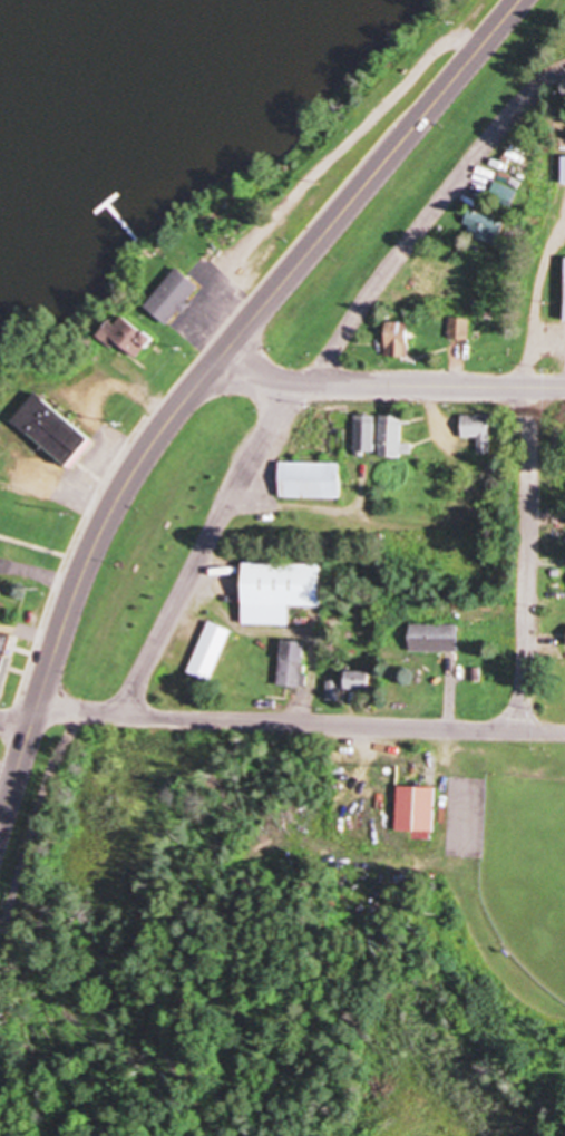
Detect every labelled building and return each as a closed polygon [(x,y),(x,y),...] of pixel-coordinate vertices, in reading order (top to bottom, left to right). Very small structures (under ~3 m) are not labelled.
[(509,158),(523,165),(529,153),(515,146),(509,158)] [(514,208),(520,193),(497,184),(491,199),(514,208)] [(464,225),(495,247),(506,231),(475,209),(464,225)] [(147,304),(178,268),(199,285),(188,299),(192,302),(184,311),(181,308),(168,322),(147,304)] [(109,334),(140,357),(154,338),(123,314),(109,334)] [(471,340),(471,318),(450,318),(450,340),(471,340)] [(410,358),(410,322),(388,322),(388,358),(410,358)] [(13,420),(37,391),(90,435),(67,464),(13,420)] [(491,415),(462,415),(462,439),(479,439),(479,455),(491,455),(491,415)] [(376,454),(376,416),(357,416),(357,454),(376,454)] [(404,416),(381,416),(381,458),(404,458),(404,416)] [(341,463),(281,463),(281,499),(341,499),(341,463)] [(322,565),(244,564),(243,626),(290,627),(290,607),(321,608),(322,565)] [(188,674),(211,683),(233,632),(210,622),(188,674)] [(412,653),(461,653),(461,625),(412,625),(412,653)] [(0,636),(0,691),(12,638),(0,636)] [(306,643),(283,640),(278,687),(301,689),(306,643)] [(347,689),(371,689),(371,673),(347,673),(347,689)] [(437,788),(399,787),(398,832),(435,833),(437,788)]
